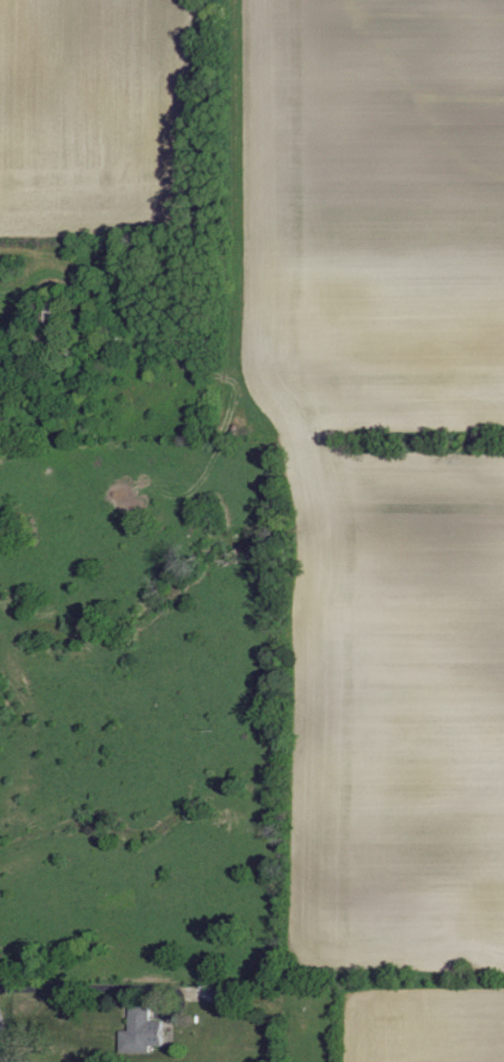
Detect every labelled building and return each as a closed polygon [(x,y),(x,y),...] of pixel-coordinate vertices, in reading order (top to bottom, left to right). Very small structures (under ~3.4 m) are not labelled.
[(125,1052),(154,1051),(154,1046),(167,1046),(166,1020),(163,1020),(162,1006),(132,1007),(133,1030),(124,1030),(125,1052)]
